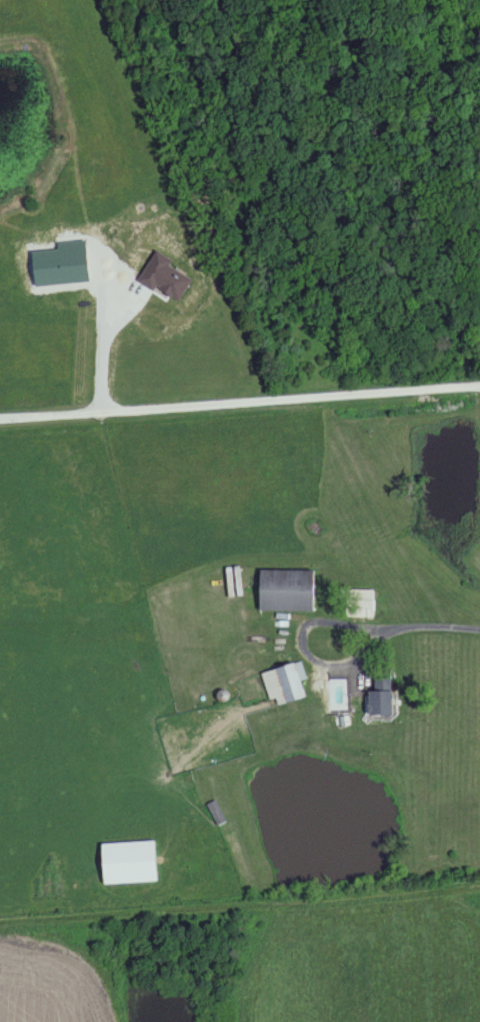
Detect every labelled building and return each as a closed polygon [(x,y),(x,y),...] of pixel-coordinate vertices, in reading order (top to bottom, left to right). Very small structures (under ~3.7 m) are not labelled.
[(315,612),(315,573),(256,573),(257,613),(315,612)] [(376,593),(343,593),(343,620),(376,620),(376,593)] [(262,674),(272,709),(304,699),(298,681),(306,680),(301,663),(262,674)] [(366,718),(387,718),(386,693),(366,693),(366,718)] [(217,828),(226,824),(215,803),(206,807),(217,828)]
